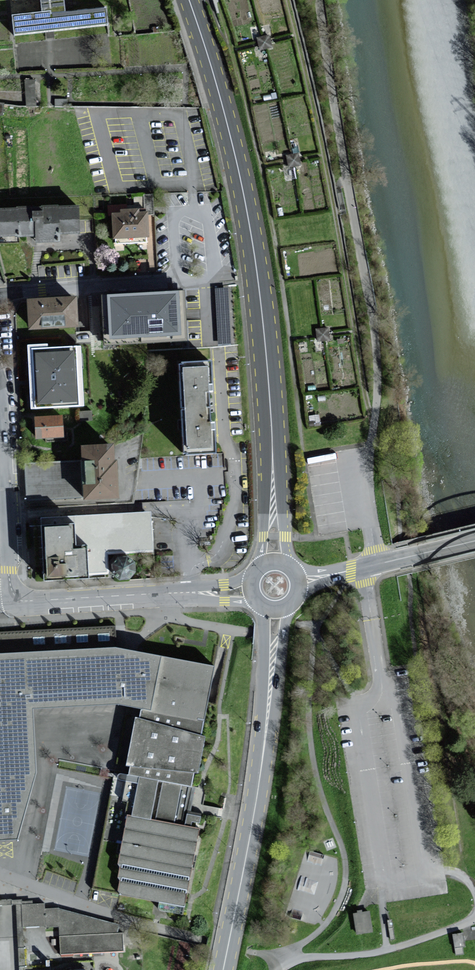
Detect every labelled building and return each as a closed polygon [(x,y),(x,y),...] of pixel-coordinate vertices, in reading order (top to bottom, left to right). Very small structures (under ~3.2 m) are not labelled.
[(38,13),(9,16),(11,36),(47,32),(105,26),(103,8),(63,12),(61,0),(36,0),(38,13)] [(34,103),(34,77),(25,77),(25,103),(34,103)] [(286,164),(299,164),(299,152),(286,152),(286,164)] [(0,209),(0,235),(36,235),(36,241),(55,241),(54,231),(77,231),(76,207),(0,209)] [(121,213),(113,214),(114,237),(148,236),(147,214),(140,214),(140,209),(121,210),(121,213)] [(182,334),(180,292),(108,296),(110,338),(182,334)] [(74,298),(29,300),(30,327),(76,325),(74,298)] [(44,345),(25,347),(28,411),(82,407),(79,347),(44,349),(44,345)] [(213,392),(212,376),(211,362),(181,364),(185,453),(216,451),(215,426),(214,423),(207,423),(206,392),(213,392)] [(60,417),(32,419),(33,440),(61,439),(60,417)] [(77,463),(23,463),(23,500),(113,499),(113,447),(77,447),(77,463)] [(105,577),(105,574),(108,572),(109,575),(112,578),(117,581),(120,581),(125,580),(129,578),(131,576),(133,572),(133,568),(133,566),(133,564),(132,563),(131,560),(130,559),(127,557),(125,556),(122,555),(122,554),(150,553),(149,514),(39,518),(39,529),(40,557),(41,583),(87,582),(86,577),(103,577),(105,577)] [(115,705),(138,711),(143,712),(148,713),(149,708),(195,717),(194,721),(201,722),(212,669),(115,651),(114,628),(0,634),(0,840),(14,839),(34,772),(32,710),(115,705)] [(203,737),(198,736),(201,722),(194,721),(195,717),(149,708),(148,713),(143,712),(138,711),(136,719),(133,718),(123,767),(128,768),(127,775),(137,777),(129,819),(124,818),(114,867),(119,868),(116,882),(119,883),(116,895),(182,908),(198,831),(200,817),(183,814),(185,805),(189,787),(191,774),(196,775),(203,737)] [(21,906),(21,930),(58,929),(59,956),(123,953),(122,928),(57,910),(42,910),(42,905),(21,906)] [(356,913),(352,913),(355,935),(372,932),(369,911),(361,912),(361,910),(356,911),(356,913)] [(463,933),(452,934),(453,948),(462,947),(464,947),(463,933)] [(462,947),(453,948),(454,955),(463,954),(462,947)]
